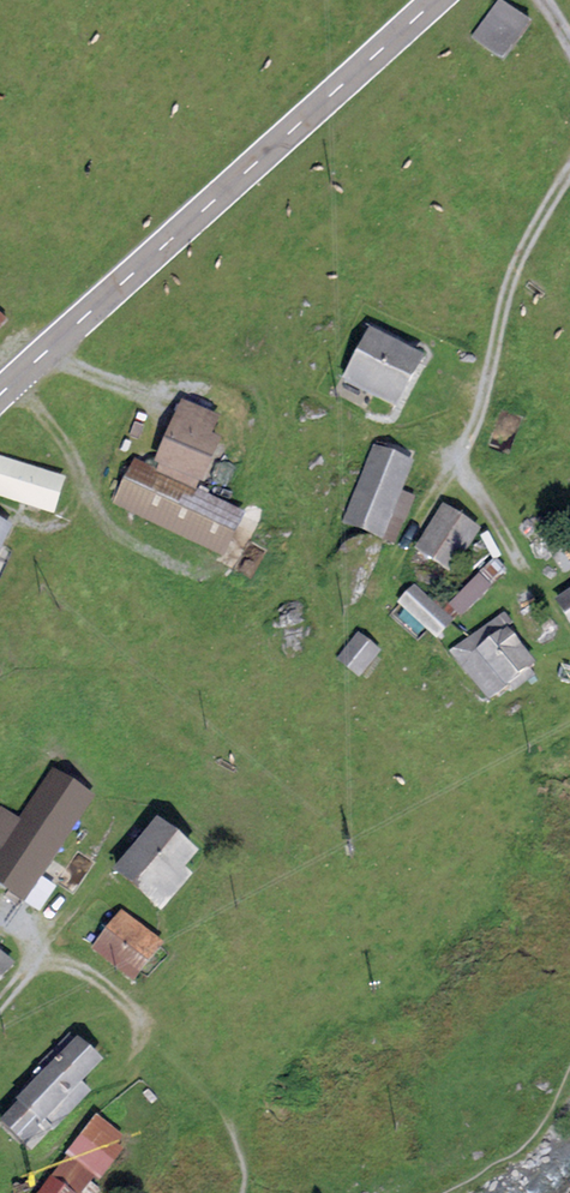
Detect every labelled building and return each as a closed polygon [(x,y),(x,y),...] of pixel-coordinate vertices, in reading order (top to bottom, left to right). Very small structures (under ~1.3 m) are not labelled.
[(538,34),(504,11),(478,49),(513,72),(538,34)] [(0,313),(0,338),(13,328),(0,313)] [(415,355),(372,334),(351,377),(393,398),(415,355)] [(224,430),(177,411),(158,459),(205,477),(224,430)] [(421,466),(381,450),(350,529),(391,545),(421,466)] [(0,460),(0,498),(68,518),(78,483),(0,460)] [(259,523),(141,467),(121,510),(239,565),(259,523)] [(446,508),(420,550),(449,568),(475,527),(446,508)] [(0,518),(0,584),(26,530),(0,518)] [(446,610),(417,584),(393,611),(416,631),(424,622),(437,635),(489,578),(482,571),(446,610)] [(500,623),(458,652),(488,694),(530,665),(500,623)] [(376,651),(359,638),(343,658),(360,672),(376,651)] [(4,817),(0,824),(0,858),(6,862),(0,872),(0,887),(37,910),(103,806),(65,783),(32,835),(4,817)] [(221,866),(173,825),(131,875),(179,915),(221,866)] [(175,953),(129,920),(100,960),(145,993),(175,953)] [(0,953),(0,1006),(1,1007),(27,974),(0,953)] [(92,1041),(6,1128),(42,1164),(103,1103),(94,1095),(120,1069),(92,1041)] [(99,1121),(55,1192),(104,1192),(135,1143),(99,1121)]
